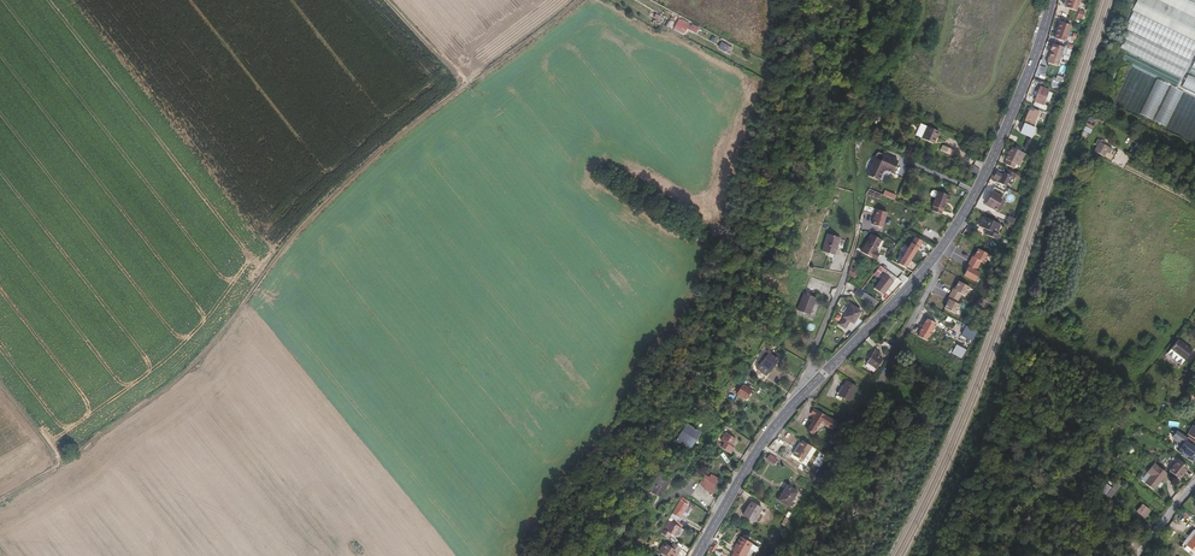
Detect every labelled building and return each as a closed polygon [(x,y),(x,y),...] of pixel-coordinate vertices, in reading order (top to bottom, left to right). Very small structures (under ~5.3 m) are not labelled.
[(1078,0),(1063,0),(1062,5),(1065,6),(1065,8),(1075,11),(1078,0)] [(1132,10),(1194,41),(1194,0),(1137,0),(1132,10)] [(699,28),(678,18),(674,29),(685,34),(687,29),(697,33),(699,28)] [(1069,24),(1058,20),(1052,38),(1063,42),(1069,24)] [(721,41),(718,47),(730,53),(733,47),(721,41)] [(1062,46),(1051,42),(1044,60),(1056,64),(1062,46)] [(1038,65),(1036,72),(1044,75),(1046,67),(1038,65)] [(1194,92),(1194,78),(1187,74),(1182,86),(1194,92)] [(1170,85),(1153,122),(1165,128),(1182,91),(1170,85)] [(1042,103),(1048,89),(1040,86),(1033,104),(1043,108),(1044,104),(1042,103)] [(1031,136),(1035,127),(1032,126),(1039,110),(1034,108),(1033,110),(1030,109),(1020,132),(1031,136)] [(919,141),(924,129),(918,126),(912,138),(919,141)] [(931,146),(936,134),(924,129),(919,141),(931,146)] [(1104,156),(1108,147),(1103,145),(1098,142),(1094,150),(1104,156)] [(1015,163),(1018,156),(1021,158),(1024,152),(1010,146),(1004,158),(1006,159),(1004,163),(1013,167),(1015,163)] [(949,158),(951,153),(940,148),(937,153),(949,158)] [(890,177),(895,165),(880,160),(879,160),(875,159),(874,159),(872,163),(871,163),(866,177),(878,182),(880,177),(879,174),(883,173),(884,175),(890,177)] [(1005,186),(1010,175),(1014,177),(1015,174),(1005,169),(1004,172),(1003,171),(1002,174),(995,171),(993,176),(999,180),(998,183),(1005,186)] [(878,182),(866,177),(865,181),(877,186),(878,182)] [(998,202),(1003,193),(993,187),(983,205),(993,211),(996,206),(998,202)] [(883,195),(895,199),(897,194),(885,190),(883,195)] [(944,205),(945,201),(946,201),(947,199),(946,199),(947,198),(944,197),(943,195),(942,195),(940,196),(936,193),(931,204),(942,208),(944,205)] [(940,214),(942,208),(931,204),(931,205),(932,206),(931,210),(940,214)] [(887,213),(877,210),(873,225),(883,228),(887,213)] [(995,233),(999,224),(982,217),(978,227),(985,230),(987,231),(986,235),(996,240),(999,234),(995,233)] [(834,255),(839,237),(827,233),(821,251),(834,255)] [(873,251),(880,240),(870,234),(863,245),(873,251)] [(922,241),(915,237),(904,255),(911,259),(922,241)] [(872,252),(873,251),(863,245),(860,252),(870,258),(871,257),(874,252),(872,252)] [(989,255),(978,249),(973,257),(972,257),(966,266),(968,267),(963,276),(974,282),(979,273),(975,271),(980,262),(984,264),(989,255)] [(899,263),(906,267),(910,259),(904,256),(899,263)] [(862,271),(855,267),(857,263),(852,259),(847,273),(857,279),(862,271)] [(896,278),(887,271),(877,284),(886,291),(896,278)] [(953,290),(961,294),(964,296),(969,288),(958,282),(953,290)] [(860,298),(862,293),(856,289),(853,294),(860,298)] [(956,304),(961,294),(953,290),(952,290),(947,299),(948,300),(956,304)] [(808,314),(815,298),(803,293),(796,309),(808,314)] [(959,306),(956,304),(948,300),(943,308),(954,314),(959,306)] [(853,323),(860,311),(850,305),(843,317),(849,321),(853,323)] [(844,329),(849,321),(843,317),(838,325),(844,329)] [(958,322),(955,330),(965,334),(968,327),(958,322)] [(916,333),(929,339),(932,332),(919,326),(916,333)] [(961,335),(959,339),(971,345),(973,340),(961,335)] [(1191,353),(1177,342),(1170,351),(1183,362),(1191,353)] [(875,368),(881,358),(877,356),(879,353),(874,350),(866,362),(875,368)] [(1183,362),(1170,351),(1166,356),(1180,367),(1183,362)] [(769,371),(777,359),(768,352),(759,364),(760,364),(763,367),(759,371),(764,375),(768,370),(769,371)] [(767,376),(779,361),(777,359),(769,371),(768,370),(764,375),(767,376)] [(747,367),(739,362),(736,366),(749,375),(750,374),(761,382),(765,377),(766,378),(767,377),(767,376),(764,375),(759,371),(763,367),(760,364),(756,369),(755,368),(752,372),(746,368),(747,367)] [(846,401),(854,388),(844,381),(840,387),(841,388),(837,395),(846,401)] [(744,399),(751,389),(742,384),(736,394),(744,399)] [(835,425),(824,418),(824,417),(814,411),(811,415),(814,417),(817,419),(816,422),(814,421),(807,432),(813,436),(821,423),(830,429),(831,427),(833,428),(835,425)] [(695,432),(683,425),(673,442),(684,449),(695,432)] [(1192,434),(1194,429),(1191,427),(1186,436),(1189,438),(1192,434)] [(732,445),(736,439),(726,432),(721,440),(724,442),(721,447),(730,453),(733,449),(730,447),(732,445)] [(1183,442),(1176,452),(1180,456),(1187,461),(1192,464),(1194,459),(1194,451),(1183,442)] [(806,453),(796,446),(789,459),(799,465),(806,453)] [(780,459),(772,454),(770,458),(777,463),(780,459)] [(1187,469),(1177,462),(1168,473),(1178,481),(1187,469)] [(1165,475),(1153,465),(1147,473),(1151,476),(1144,484),(1152,491),(1165,475)] [(657,496),(662,488),(660,487),(665,478),(656,473),(645,492),(650,495),(651,493),(657,496)] [(714,488),(719,479),(711,475),(710,478),(704,475),(699,483),(705,487),(704,488),(713,493),(716,489),(714,488)] [(1117,494),(1123,486),(1119,483),(1113,492),(1117,494)] [(787,508),(795,494),(785,488),(776,502),(787,508)] [(1111,502),(1117,494),(1113,492),(1107,499),(1111,502)] [(683,512),(686,506),(678,501),(670,514),(679,519),(681,515),(680,514),(682,512),(683,512)] [(752,523),(759,510),(749,504),(741,517),(752,523)] [(1147,511),(1141,506),(1138,510),(1144,515),(1147,511)] [(1144,515),(1138,510),(1135,514),(1141,519),(1144,515)] [(677,526),(669,522),(666,528),(675,534),(677,529),(675,528),(677,526)] [(675,534),(666,528),(664,531),(661,529),(658,535),(666,539),(669,534),(673,537),(675,534)] [(749,543),(738,536),(734,542),(735,543),(731,551),(727,555),(741,555),(749,543)] [(676,551),(678,552),(680,548),(672,543),(670,547),(663,543),(658,551),(666,555),(673,555),(676,551)]
